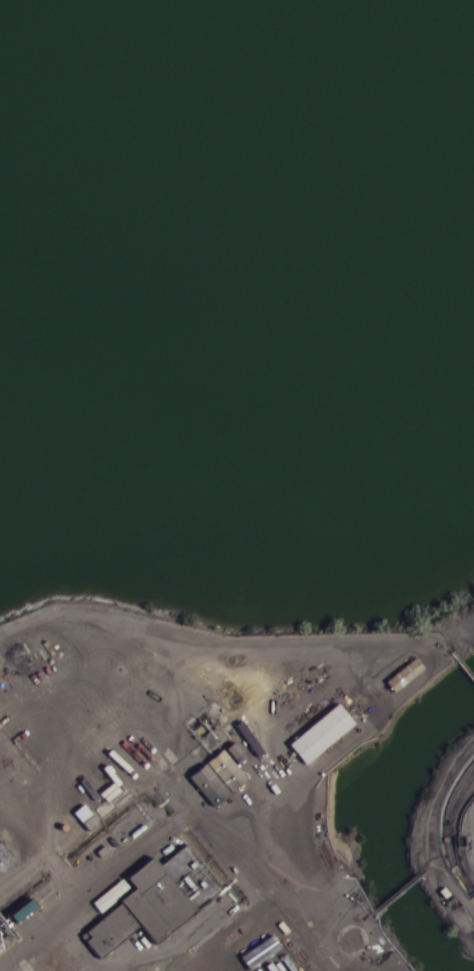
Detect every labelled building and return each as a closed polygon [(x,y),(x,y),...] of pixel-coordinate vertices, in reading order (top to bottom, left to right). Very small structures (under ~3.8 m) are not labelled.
[(305,765),(357,724),(340,703),(288,744),(305,765)] [(227,749),(236,760),(243,755),(235,743),(227,749)] [(214,808),(249,780),(224,750),(190,777),(214,808)] [(113,897),(118,902),(79,934),(100,959),(107,957),(119,958),(129,969),(129,970),(207,970),(176,933),(199,915),(187,877),(198,868),(199,860),(182,839),(111,897),(113,897)] [(18,862),(0,841),(0,878),(18,862)] [(97,961),(84,970),(105,970),(97,961)]
